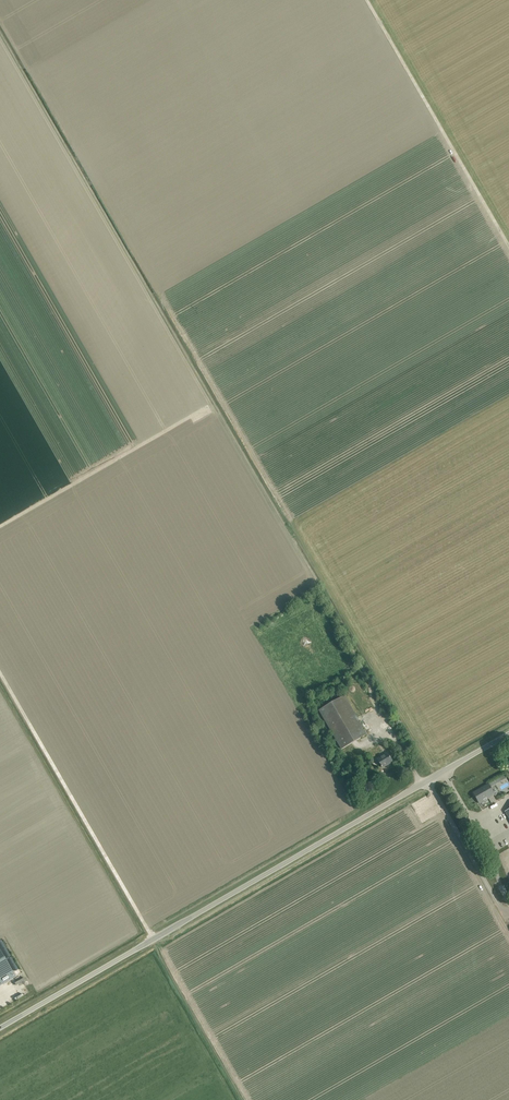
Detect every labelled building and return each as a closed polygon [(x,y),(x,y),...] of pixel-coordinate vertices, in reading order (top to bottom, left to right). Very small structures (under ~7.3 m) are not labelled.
[(319,710),(321,715),(341,749),(367,734),(344,696),(319,710)] [(382,768),(393,762),(387,753),(377,759),(382,768)] [(487,799),(494,795),(488,784),(473,793),(478,802),(486,797),(487,799)] [(1,979),(4,984),(15,977),(0,951),(0,979),(1,979)]
